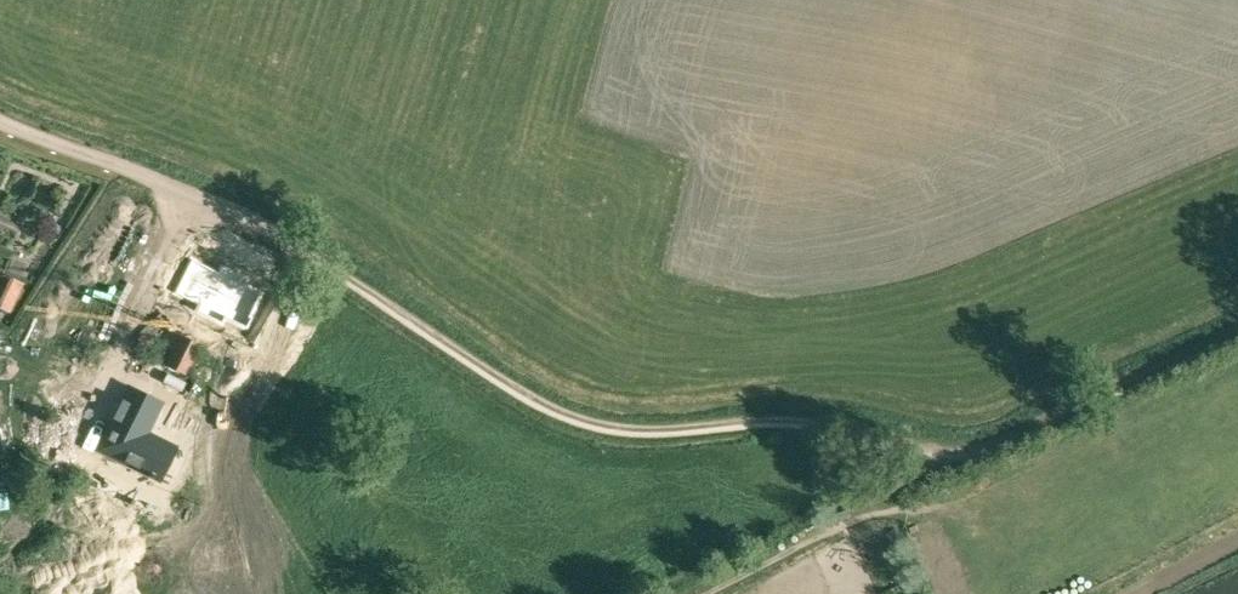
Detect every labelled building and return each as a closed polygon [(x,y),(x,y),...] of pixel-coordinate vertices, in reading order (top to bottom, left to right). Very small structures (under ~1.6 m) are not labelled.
[(229,316),(245,283),(214,268),(198,301),(204,304),(191,330),(211,340),(224,313),(229,316)] [(8,307),(23,312),(34,281),(19,276),(8,307)] [(201,345),(179,335),(164,365),(186,375),(201,345)] [(183,413),(149,393),(132,384),(119,408),(126,411),(123,417),(167,442),(183,413)]
